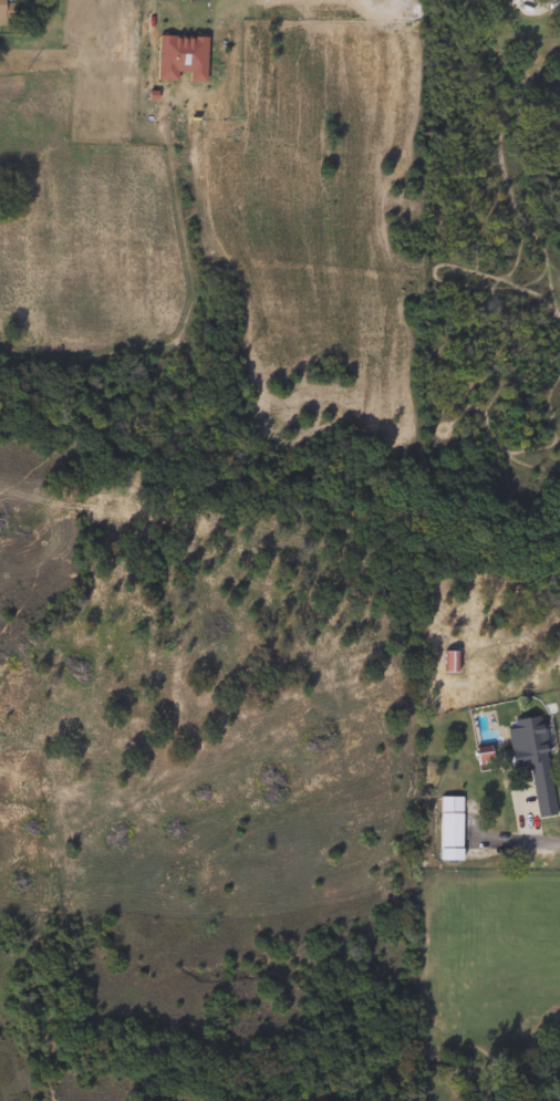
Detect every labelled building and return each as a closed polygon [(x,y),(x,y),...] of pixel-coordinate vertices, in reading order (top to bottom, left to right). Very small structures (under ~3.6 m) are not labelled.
[(12,21),(0,21),(0,0),(12,0),(12,21)] [(453,652),(453,669),(444,669),(444,652),(453,652)] [(547,777),(528,778),(527,764),(508,765),(504,718),(541,716),(547,777)] [(437,859),(437,796),(459,796),(459,859),(437,859)]
